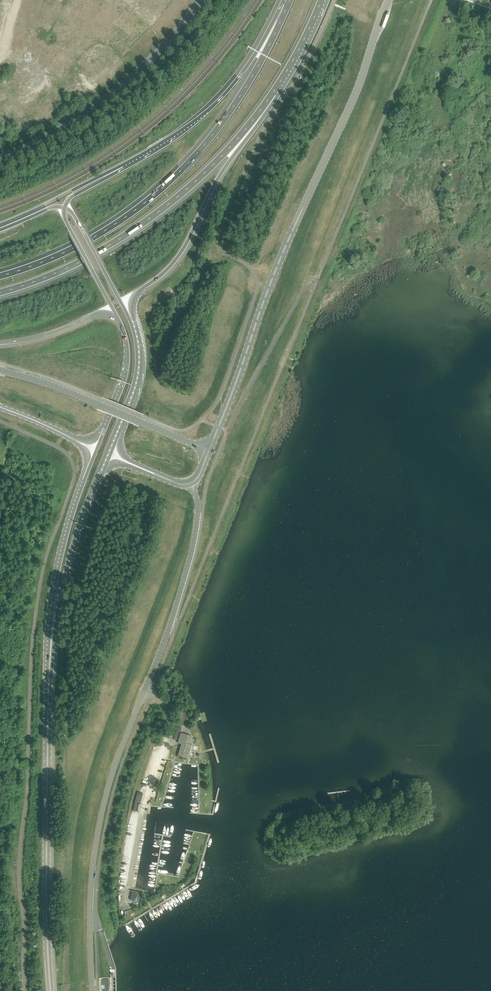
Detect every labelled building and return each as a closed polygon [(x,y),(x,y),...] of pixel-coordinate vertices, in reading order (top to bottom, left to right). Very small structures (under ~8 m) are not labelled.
[(150,25),(157,17),(142,3),(135,11),(150,25)] [(177,714),(182,725),(190,721),(185,710),(177,714)] [(178,756),(186,757),(188,758),(192,745),(190,744),(190,741),(193,742),(194,738),(192,738),(192,736),(181,733),(178,743),(181,745),(178,756)] [(138,810),(139,802),(141,803),(144,793),(138,791),(134,810),(138,810)] [(99,978),(99,979),(101,979),(101,990),(100,990),(113,990),(112,978),(99,978)]
